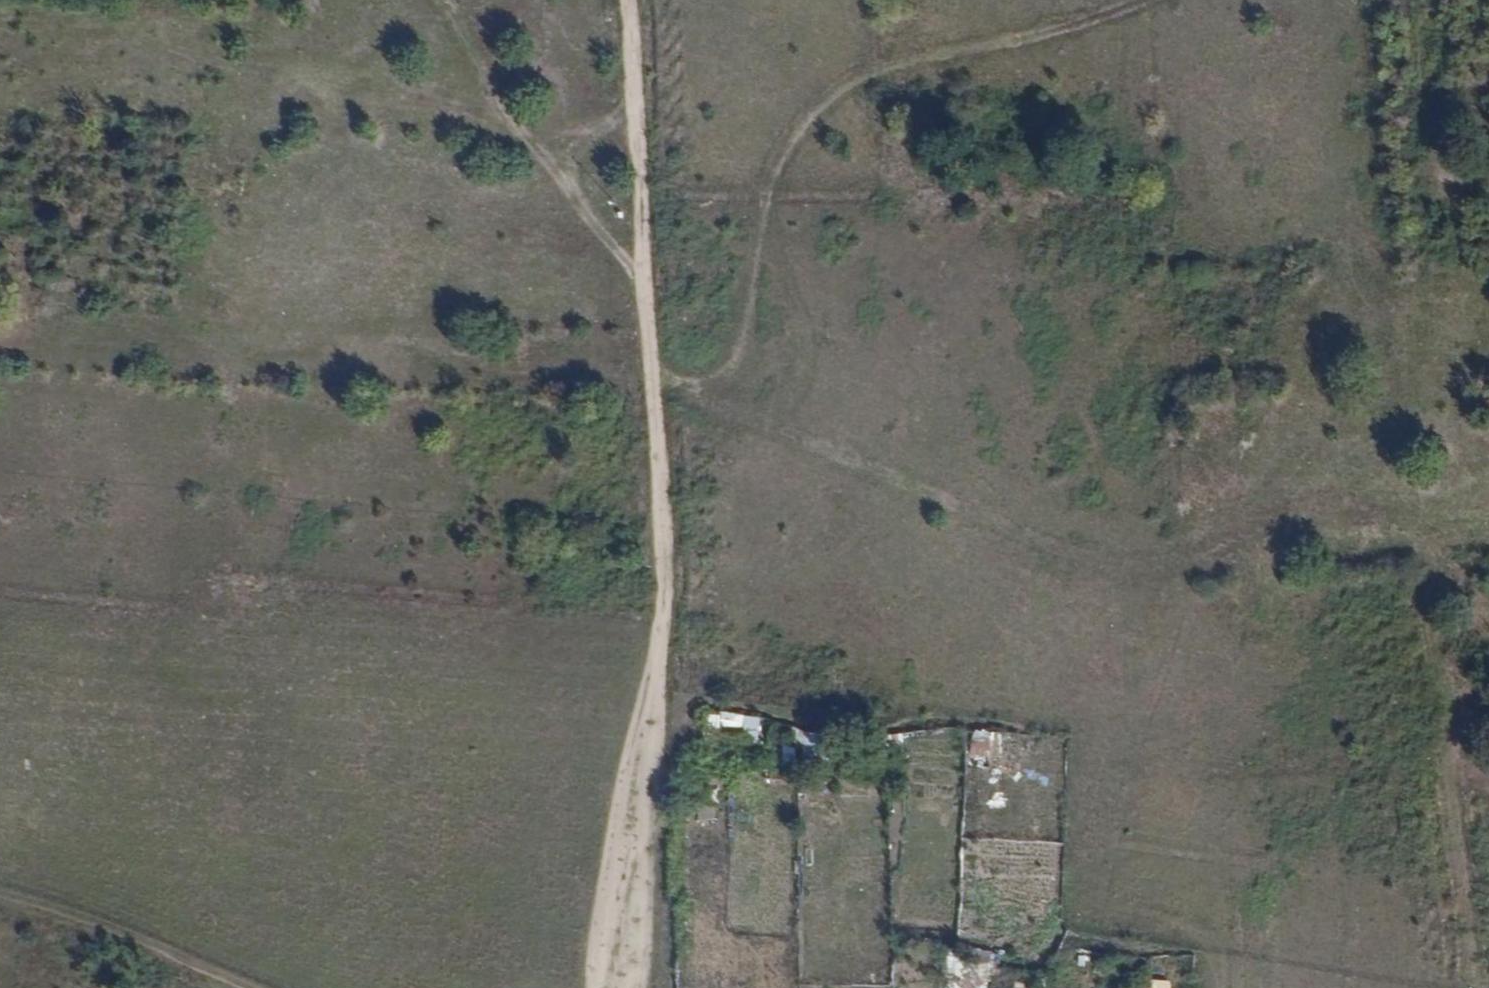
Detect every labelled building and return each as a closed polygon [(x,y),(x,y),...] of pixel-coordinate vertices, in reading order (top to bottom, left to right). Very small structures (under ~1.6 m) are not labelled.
[(705,713),(703,744),(768,748),(770,717),(705,713)] [(972,732),(971,760),(1001,761),(1002,733),(972,732)] [(1171,980),(1145,979),(1145,987),(1170,987),(1171,980)]
